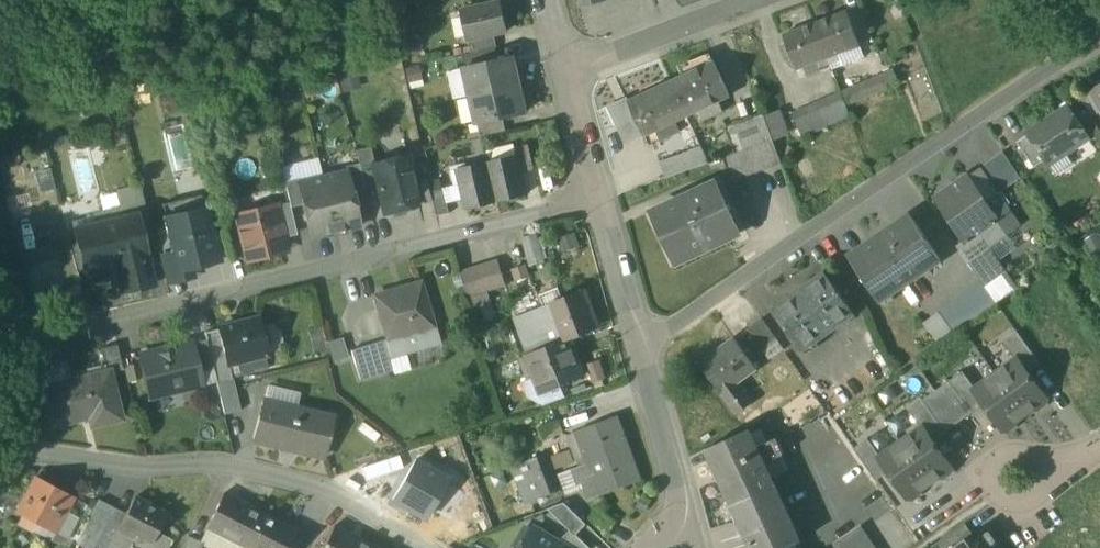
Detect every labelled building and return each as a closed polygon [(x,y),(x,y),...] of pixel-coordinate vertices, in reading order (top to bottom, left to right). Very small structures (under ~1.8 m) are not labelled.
[(461,10),(468,40),(494,34),(507,31),(500,1),(461,10)] [(847,12),(815,24),(830,63),(840,60),(838,54),(859,46),(847,12)] [(826,65),(830,63),(815,24),(783,36),(795,69),(824,58),(826,65)] [(468,40),(471,53),(495,47),(497,47),(494,34),(468,40)] [(864,58),(859,46),(838,54),(840,60),(842,66),(864,58)] [(464,55),(467,67),(498,60),(495,47),(471,53),(464,55)] [(683,75),(714,61),(710,53),(678,65),(683,75)] [(465,68),(471,96),(519,85),(513,57),(498,60),(467,67),(465,68)] [(683,75),(670,81),(686,115),(697,110),(717,100),(729,95),(714,61),(683,75)] [(471,96),(465,68),(447,72),(453,100),(471,96)] [(893,70),(841,93),(846,106),(899,83),(893,70)] [(674,121),(686,115),(670,81),(627,101),(643,135),(655,130),(674,121)] [(1099,108),(1099,82),(1089,88),(1099,108)] [(525,112),(519,85),(471,96),(477,123),(503,117),(525,112)] [(791,115),(797,127),(846,106),(841,93),(791,115)] [(722,111),(717,100),(697,110),(702,121),(722,111)] [(620,135),(624,144),(643,135),(627,101),(610,109),(620,135)] [(849,116),(846,106),(797,127),(801,137),(849,116)] [(1028,135),(1045,160),(1063,149),(1065,152),(1066,152),(1069,153),(1078,147),(1078,145),(1078,144),(1088,138),(1069,108),(1028,135)] [(772,140),(773,141),(787,136),(778,111),(763,116),(772,140)] [(725,129),(735,154),(772,140),(763,116),(763,115),(725,129)] [(477,123),(480,136),(481,136),(506,130),(503,117),(477,123)] [(679,131),(674,121),(655,130),(660,140),(679,131)] [(1017,142),(1034,168),(1045,160),(1028,135),(1017,142)] [(773,141),(772,140),(735,154),(723,158),(732,182),(781,164),(773,141)] [(517,156),(521,173),(534,170),(528,144),(515,147),(517,156)] [(358,164),(364,189),(377,186),(372,165),(374,164),(370,147),(355,151),(358,164)] [(1048,164),(1065,152),(1063,149),(1045,160),(1048,164)] [(980,169),(997,194),(1020,178),(1003,152),(980,169)] [(660,164),(665,179),(709,163),(705,154),(691,159),(688,154),(660,164)] [(407,156),(388,161),(396,165),(409,162),(407,156)] [(517,156),(487,163),(496,202),(526,194),(521,173),(517,156)] [(280,167),(284,182),(297,178),(298,183),(322,177),(317,158),(280,167)] [(377,186),(384,213),(419,205),(419,203),(414,184),(409,162),(396,165),(388,161),(374,164),(372,165),(377,186)] [(466,209),(496,202),(487,163),(457,170),(461,184),(464,200),(466,209)] [(346,171),(351,192),(364,189),(358,164),(344,167),(345,171),(346,171)] [(969,177),(986,202),(997,194),(980,169),(969,177)] [(345,171),(322,177),(298,183),(297,183),(303,204),(311,238),(335,232),(360,226),(351,192),(346,171),(345,171)] [(976,233),(977,234),(998,220),(986,202),(969,177),(968,176),(935,200),(964,242),(976,233)] [(289,203),(290,207),(303,204),(297,183),(298,183),(297,178),(284,182),(289,203)] [(419,203),(433,200),(431,191),(428,181),(414,184),(419,203)] [(650,215),(673,263),(740,231),(718,183),(650,215)] [(109,208),(113,223),(116,223),(134,218),(134,219),(147,216),(139,184),(115,190),(119,205),(109,208)] [(461,184),(444,188),(447,204),(464,200),(461,184)] [(444,188),(431,191),(433,200),(437,217),(449,214),(447,204),(444,188)] [(27,192),(6,197),(12,218),(33,213),(27,192)] [(997,194),(986,202),(998,220),(977,234),(987,248),(1019,227),(997,194)] [(166,222),(167,221),(205,212),(206,212),(202,196),(162,206),(166,222)] [(274,207),(281,238),(296,234),(290,207),(289,203),(274,207)] [(237,216),(248,257),(284,248),(281,238),(274,207),(237,216)] [(216,259),(205,212),(167,221),(174,251),(175,254),(186,251),(190,265),(193,265),(216,259)] [(848,257),(878,302),(940,260),(911,215),(848,257)] [(136,227),(142,251),(154,248),(147,216),(134,219),(136,227)] [(134,218),(116,223),(118,231),(136,227),(134,219),(134,218)] [(117,259),(124,289),(150,282),(142,251),(136,227),(118,231),(116,223),(113,223),(79,232),(87,266),(117,259)] [(575,233),(557,239),(562,253),(580,247),(575,233)] [(959,247),(986,285),(1004,272),(987,248),(977,234),(976,233),(964,242),(959,247)] [(537,234),(520,238),(528,267),(544,263),(537,234)] [(160,255),(167,286),(196,279),(193,265),(190,265),(186,251),(175,254),(174,251),(160,255)] [(460,273),(468,298),(488,291),(506,286),(498,260),(460,273)] [(506,270),(508,282),(528,278),(526,267),(506,270)] [(772,311),(800,350),(852,314),(824,274),(772,311)] [(939,313),(954,335),(997,304),(982,282),(939,313)] [(375,299),(387,339),(387,341),(434,328),(420,283),(400,288),(401,292),(375,299)] [(538,294),(543,307),(562,299),(557,287),(538,294)] [(488,291),(468,298),(473,311),(492,305),(488,291)] [(543,307),(532,311),(546,349),(563,342),(598,328),(584,291),(562,299),(543,307)] [(528,356),(546,349),(532,311),(513,319),(527,356),(528,356)] [(954,335),(939,313),(923,325),(938,346),(954,335)] [(264,355),(268,354),(261,328),(259,319),(217,329),(223,354),(210,357),(213,371),(215,381),(216,383),(230,380),(227,364),(264,355)] [(778,341),(763,319),(747,329),(763,351),(778,341)] [(273,325),(261,328),(268,354),(279,351),(273,325)] [(326,343),(322,326),(307,330),(313,354),(328,351),(326,343)] [(438,345),(434,328),(387,341),(387,339),(383,341),(388,358),(406,353),(438,345)] [(205,340),(207,345),(210,357),(223,354),(217,329),(204,333),(205,340)] [(1017,359),(1027,373),(1040,364),(1017,332),(1003,342),(1015,360),(1017,359)] [(699,364),(721,394),(737,383),(756,369),(734,338),(699,364)] [(343,339),(326,343),(328,351),(331,363),(348,359),(343,339)] [(205,340),(172,348),(173,354),(191,349),(207,345),(205,340)] [(350,351),(359,380),(391,370),(388,358),(383,341),(350,351)] [(567,352),(563,342),(546,349),(528,356),(536,377),(542,393),(560,385),(581,377),(571,351),(567,352)] [(109,371),(110,373),(123,370),(122,367),(117,345),(100,349),(106,372),(109,371)] [(213,371),(210,357),(207,345),(191,349),(198,375),(213,371)] [(140,356),(150,397),(152,396),(151,391),(179,385),(180,390),(201,385),(198,375),(191,349),(173,354),(172,348),(140,356)] [(406,353),(388,358),(391,370),(393,376),(411,371),(406,353)] [(230,380),(233,379),(268,370),(264,355),(227,364),(230,380)] [(1003,430),(1009,431),(1014,427),(1015,421),(1033,408),(1039,409),(1045,405),(1046,399),(1027,373),(1017,359),(1015,360),(975,389),(974,390),(984,404),(1003,430)] [(600,361),(586,364),(591,384),(605,381),(600,361)] [(132,365),(122,367),(123,370),(127,385),(137,383),(132,365)] [(89,417),(91,427),(121,420),(110,373),(109,371),(106,372),(45,387),(54,426),(89,417)] [(198,375),(201,385),(215,381),(213,371),(198,375)] [(963,371),(923,400),(946,433),(984,404),(974,390),(975,389),(963,371)] [(542,393),(536,377),(521,383),(527,398),(544,407),(566,399),(560,385),(542,393)] [(216,383),(224,415),(240,411),(233,379),(230,380),(216,383)] [(721,394),(736,415),(751,404),(737,383),(721,394)] [(152,396),(180,390),(179,385),(151,391),(152,396)] [(264,401),(294,408),(298,393),(268,386),(264,401)] [(932,442),(946,433),(923,400),(908,410),(921,428),(922,427),(932,442)] [(254,440),(323,457),(333,418),(294,408),(264,401),(254,440)] [(592,478),(599,495),(639,480),(632,462),(630,464),(619,437),(622,436),(616,418),(576,433),(582,451),(586,450),(596,476),(592,478)] [(921,428),(901,442),(929,483),(938,476),(945,477),(950,474),(951,468),(932,442),(922,427),(921,428)] [(776,438),(756,447),(748,430),(705,449),(732,505),(774,486),(770,478),(763,464),(782,455),(783,455),(776,438)] [(582,451),(576,433),(566,437),(571,450),(575,463),(577,468),(571,470),(577,486),(581,485),(583,490),(587,499),(599,495),(592,478),(596,476),(586,450),(582,451)] [(853,449),(876,481),(889,472),(879,457),(880,457),(868,439),(853,449)] [(920,489),(929,483),(901,442),(880,457),(879,457),(889,472),(907,498),(913,499),(918,495),(920,489)] [(575,463),(571,450),(551,457),(555,470),(575,463)] [(399,455),(360,468),(364,481),(403,468),(399,455)] [(545,455),(529,461),(543,497),(558,491),(545,455)] [(789,470),(782,455),(763,464),(770,478),(789,470)] [(448,479),(415,460),(392,501),(425,520),(448,479)] [(528,502),(543,497),(529,461),(515,466),(528,502)] [(577,486),(571,470),(558,474),(566,496),(583,490),(581,485),(577,486)] [(22,516),(49,530),(60,511),(65,514),(66,511),(73,498),(35,478),(17,513),(22,516)] [(794,544),(799,541),(774,486),(732,505),(751,547),(785,547),(794,544)] [(223,533),(246,545),(261,515),(248,509),(249,508),(223,495),(207,528),(222,535),(223,533)] [(118,529),(118,530),(134,538),(137,534),(153,541),(157,533),(166,515),(134,498),(126,514),(118,529)] [(87,547),(92,547),(114,508),(98,500),(76,542),(87,547)] [(573,534),(575,536),(586,525),(564,503),(548,509),(573,534)] [(114,508),(92,547),(108,547),(111,543),(118,530),(118,529),(126,514),(114,508)] [(49,530),(22,516),(16,526),(31,533),(33,531),(55,544),(65,543),(79,518),(66,511),(65,514),(60,511),(49,530)] [(261,515),(246,545),(252,547),(294,547),(301,534),(275,521),(274,522),(261,515)] [(939,547),(953,547),(972,534),(965,523),(936,544),(939,547)] [(840,547),(874,547),(859,526),(837,542),(840,547)] [(984,526),(972,534),(953,547),(1000,547),(984,526)] [(372,547),(358,541),(358,540),(334,527),(323,547),(372,547)] [(207,528),(200,542),(203,544),(202,545),(207,547),(244,547),(246,545),(223,533),(222,535),(207,528)] [(562,546),(533,529),(522,547),(566,547),(562,546)] [(153,541),(137,534),(134,538),(118,530),(111,543),(120,547),(149,547),(153,541)] [(157,533),(153,541),(149,547),(169,547),(172,541),(157,533)] [(562,546),(566,547),(589,547),(575,536),(573,534),(562,546)] [(202,545),(203,544),(200,542),(189,538),(184,547),(201,547),(202,545)]
